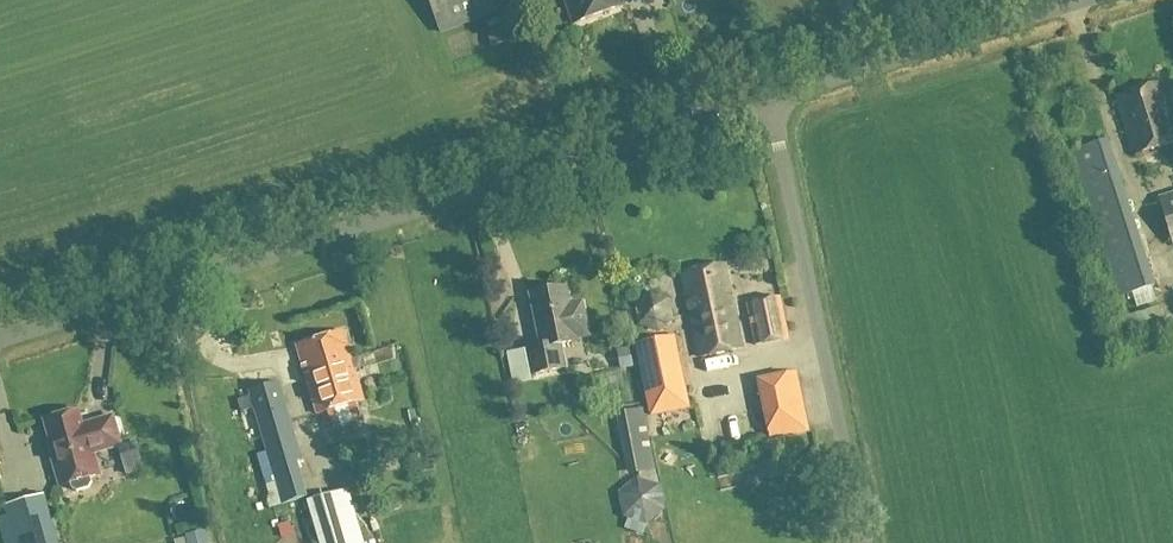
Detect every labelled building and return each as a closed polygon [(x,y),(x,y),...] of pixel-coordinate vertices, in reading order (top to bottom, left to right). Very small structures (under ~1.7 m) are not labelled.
[(441,34),(538,0),(429,0),(441,34)] [(572,25),(622,9),(619,0),(564,0),(572,25)] [(490,48),(519,40),(515,26),(486,34),(490,48)] [(1116,97),(1133,157),(1172,146),(1172,128),(1161,85),(1116,97)] [(1105,142),(1070,153),(1118,299),(1153,288),(1105,142)] [(1157,201),(1171,248),(1172,247),(1172,196),(1157,201)] [(699,358),(739,350),(723,266),(683,274),(699,358)] [(531,380),(563,374),(557,346),(575,343),(574,340),(587,338),(581,304),(568,307),(565,289),(530,295),(540,350),(526,353),(531,380)] [(634,308),(638,327),(657,334),(671,321),(668,301),(649,293),(634,308)] [(1163,301),(1168,316),(1172,314),(1172,298),(1163,301)] [(777,300),(744,306),(752,348),(785,342),(777,300)] [(362,401),(342,333),(295,347),(315,415),(362,401)] [(674,338),(634,346),(642,382),(681,374),(674,338)] [(809,434),(796,373),(755,382),(768,443),(809,434)] [(277,384),(248,392),(281,506),(306,499),(294,460),(298,459),(277,384)] [(64,486),(76,493),(87,491),(94,478),(98,477),(92,455),(119,448),(111,419),(81,427),(77,413),(43,422),(49,442),(47,443),(59,487),(64,486)] [(637,478),(617,494),(622,518),(644,526),(664,511),(659,487),(657,487),(654,472),(652,472),(649,457),(646,440),(640,413),(624,415),(637,475),(637,478)] [(344,491),(307,503),(319,542),(360,542),(344,491)] [(41,496),(5,507),(16,542),(54,542),(41,496)] [(186,535),(187,542),(206,542),(203,532),(186,535)]
